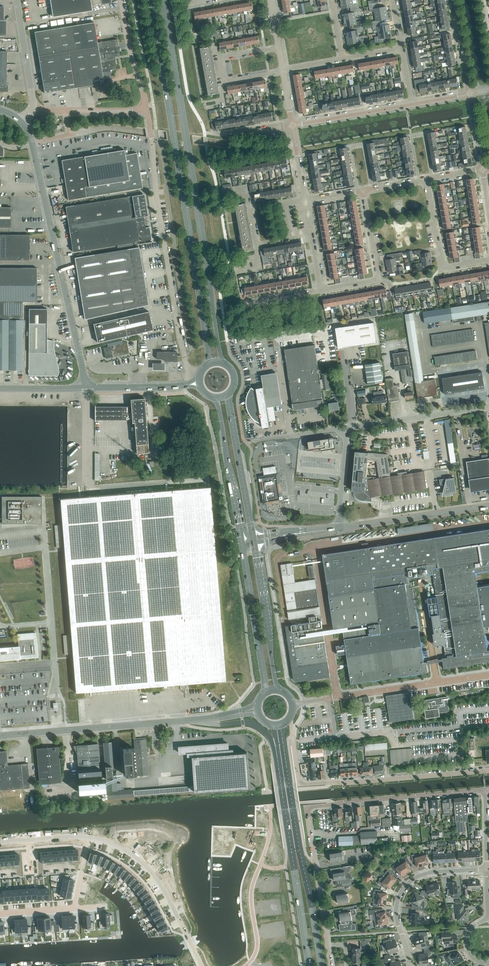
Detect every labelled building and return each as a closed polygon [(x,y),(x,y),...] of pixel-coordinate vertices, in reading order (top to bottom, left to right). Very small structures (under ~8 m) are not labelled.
[(53,17),(92,10),(92,6),(96,5),(96,4),(102,3),(102,4),(111,3),(111,0),(50,0),(53,17)] [(352,0),(340,2),(341,8),(350,7),(351,10),(358,8),(357,3),(353,4),(352,0)] [(247,10),(246,3),(239,4),(240,11),(244,10),(244,11),(244,14),(245,14),(246,18),(248,17),(247,13),(247,10)] [(290,8),(291,8),(294,7),(298,6),(297,4),(293,5),(293,4),(290,5),(291,5),(283,6),(284,13),(291,12),(290,8)] [(377,8),(377,5),(369,6),(370,12),(374,11),(375,15),(387,12),(386,6),(377,8)] [(359,11),(358,8),(351,10),(351,12),(342,14),(343,20),(356,18),(355,12),(359,11)] [(202,18),(201,11),(194,12),(195,20),(193,20),(195,29),(199,28),(198,26),(199,26),(198,22),(202,21),(202,18)] [(388,18),(387,12),(375,15),(376,19),(372,20),(372,24),(380,23),(379,20),(388,18)] [(413,17),(414,17),(417,17),(417,16),(417,14),(413,15),(405,16),(406,22),(414,21),(413,17)] [(356,22),(356,18),(343,20),(345,26),(353,25),(354,28),(361,26),(360,21),(356,22)] [(449,27),(448,21),(440,22),(438,23),(440,32),(447,30),(446,28),(449,27)] [(115,57),(120,56),(117,39),(97,42),(94,22),(34,32),(44,93),(104,83),(103,79),(112,78),(110,70),(117,69),(115,57)] [(380,23),(372,24),(373,27),(373,30),(377,29),(378,32),(390,30),(389,24),(380,26),(380,23)] [(362,32),(361,26),(354,28),(354,30),(346,32),(347,38),(359,36),(358,32),(362,32)] [(415,30),(417,30),(419,29),(419,28),(423,28),(422,26),(415,27),(407,28),(408,35),(412,34),(412,37),(418,36),(418,33),(416,33),(415,30)] [(391,36),(390,30),(378,32),(379,36),(375,37),(375,40),(376,42),(383,41),(382,38),(391,36)] [(359,40),(359,36),(347,38),(348,44),(357,43),(357,46),(365,44),(364,39),(359,40)] [(418,43),(419,43),(422,43),(422,42),(425,41),(425,39),(418,40),(410,42),(411,48),(418,47),(418,43)] [(209,95),(219,93),(211,46),(201,48),(209,95)] [(423,49),(423,48),(422,46),(418,47),(411,48),(412,54),(419,53),(419,49),(423,49)] [(8,86),(6,86),(7,51),(0,51),(0,92),(8,92),(8,86)] [(420,56),(421,55),(424,55),(424,54),(427,54),(427,52),(419,53),(412,54),(413,61),(421,59),(420,59),(420,56)] [(425,61),(429,60),(428,58),(420,59),(421,59),(413,61),(414,67),(416,66),(417,72),(424,70),(423,65),(422,65),(421,62),(425,61)] [(348,73),(346,65),(340,67),(341,73),(345,73),(345,76),(346,76),(347,80),(349,80),(348,76),(348,73)] [(456,78),(453,79),(452,73),(451,73),(451,69),(448,70),(450,77),(450,79),(451,86),(458,85),(457,83),(460,82),(459,76),(456,76),(456,78)] [(450,79),(450,77),(447,77),(447,73),(445,73),(445,72),(442,72),(444,80),(445,88),(451,86),(450,79)] [(444,80),(440,81),(439,76),(439,73),(436,73),(437,81),(438,81),(439,89),(445,88),(444,80)] [(431,82),(428,83),(427,78),(427,79),(426,75),(424,75),(425,83),(426,91),(433,90),(431,82)] [(431,81),(431,82),(433,90),(439,89),(438,81),(437,81),(434,82),(433,77),(430,78),(431,81)] [(262,95),(259,81),(253,82),(254,89),(258,88),(258,92),(259,92),(260,96),(262,95)] [(396,90),(393,91),(392,87),(391,81),(388,82),(390,91),(391,99),(398,98),(396,90)] [(235,93),(234,86),(227,87),(228,93),(232,93),(233,96),(234,96),(234,100),(236,100),(236,96),(235,93)] [(396,89),(396,90),(398,98),(404,97),(403,89),(399,90),(399,89),(396,89)] [(328,102),(327,94),(324,95),(325,98),(325,101),(326,103),(322,103),(322,101),(319,102),(320,108),(323,107),(323,111),(329,110),(328,102)] [(306,109),(307,108),(310,108),(310,107),(314,106),(313,104),(309,105),(306,106),(299,107),(300,113),(307,112),(306,109)] [(265,113),(262,114),(261,109),(260,109),(260,106),(257,106),(259,114),(260,121),(266,120),(265,113)] [(259,114),(255,115),(255,110),(254,110),(254,107),(251,107),(253,115),(254,123),(260,121),(259,114)] [(253,115),(249,116),(248,111),(247,108),(245,108),(246,116),(247,116),(248,124),(254,123),(253,115)] [(247,116),(246,116),(243,117),(243,116),(242,113),(241,109),(239,110),(240,117),(242,125),(248,124),(247,116)] [(265,112),(265,113),(266,120),(273,119),(272,112),(268,112),(268,111),(265,112)] [(229,127),(228,118),(224,118),(224,116),(223,116),(221,116),(221,118),(222,121),(223,128),(229,127)] [(222,121),(218,121),(218,120),(215,120),(216,123),(212,124),(213,130),(223,128),(222,121)] [(459,134),(466,133),(465,126),(458,128),(458,131),(448,133),(448,136),(458,134),(459,134)] [(397,142),(393,143),(394,145),(400,144),(401,144),(409,143),(408,136),(400,138),(401,141),(400,142),(397,142)] [(378,142),(367,144),(368,150),(375,149),(375,148),(375,145),(387,143),(386,138),(378,140),(378,142)] [(461,146),(469,145),(468,139),(460,140),(461,144),(453,145),(454,148),(460,147),(461,146)] [(437,147),(439,147),(447,145),(446,142),(437,144),(429,145),(431,152),(438,150),(437,147)] [(398,149),(394,149),(395,152),(401,151),(402,150),(410,149),(409,143),(401,144),(402,148),(401,148),(398,148),(398,149)] [(470,151),(469,145),(461,146),(462,150),(457,151),(458,153),(462,153),(462,152),(470,151)] [(339,155),(341,155),(348,153),(347,147),(339,148),(340,152),(339,152),(339,155)] [(376,151),(377,151),(380,150),(383,149),(383,147),(375,148),(375,149),(368,150),(369,156),(376,155),(376,151)] [(98,151),(99,154),(84,157),(62,160),(62,163),(57,164),(58,170),(63,169),(68,200),(143,188),(137,153),(125,155),(124,150),(122,150),(116,151),(116,148),(104,150),(98,151)] [(320,152),(309,154),(310,160),(317,159),(317,155),(320,155),(320,152)] [(349,160),(348,153),(341,155),(341,158),(333,160),(334,162),(342,161),(349,160)] [(377,157),(378,157),(378,158),(381,157),(381,156),(385,156),(384,153),(376,155),(369,156),(370,162),(378,161),(377,157)] [(441,162),(441,159),(444,158),(443,156),(439,156),(439,157),(432,158),(433,164),(440,163),(441,162)] [(472,164),(471,157),(463,159),(464,162),(458,163),(459,166),(472,164)] [(350,166),(349,160),(342,161),(342,165),(338,165),(338,166),(335,166),(335,169),(343,167),(350,166)] [(401,167),(398,168),(398,170),(404,169),(406,169),(413,167),(412,161),(405,163),(405,166),(404,166),(401,167)] [(444,162),(441,162),(440,163),(433,164),(434,170),(441,169),(441,165),(445,165),(444,162)] [(379,170),(380,170),(383,169),(387,169),(386,166),(380,167),(379,167),(371,169),(372,175),(380,173),(384,173),(384,172),(380,173),(379,170)] [(406,173),(399,174),(399,176),(414,174),(413,168),(406,169),(406,173)] [(319,171),(312,173),(313,179),(321,178),(320,177),(320,174),(321,174),(329,172),(329,169),(321,171),(319,171)] [(345,180),(353,178),(351,172),(344,173),(345,177),(343,177),(340,178),(335,179),(336,181),(345,180)] [(381,180),(380,176),(385,175),(384,173),(380,173),(372,175),(373,181),(381,180)] [(292,187),(288,187),(288,186),(287,183),(286,178),(284,179),(285,188),(287,195),(293,194),(292,192),(295,191),(294,184),(291,185),(292,187)] [(322,184),(314,185),(315,191),(323,190),(325,190),(324,187),(326,186),(326,185),(326,183),(323,183),(322,184)] [(257,193),(256,188),(253,189),(253,184),(249,185),(250,192),(254,192),(255,201),(262,200),(260,192),(257,193)] [(146,228),(144,216),(148,216),(144,194),(66,207),(69,228),(73,252),(81,250),(139,241),(139,237),(151,235),(150,227),(146,228)] [(244,251),(254,249),(246,203),(235,205),(244,251)] [(11,207),(0,207),(0,227),(11,227),(11,207)] [(30,234),(0,234),(0,260),(30,260),(30,234)] [(301,242),(295,243),(296,250),(296,252),(297,255),(299,254),(303,254),(303,249),(301,242)] [(139,247),(75,258),(85,319),(149,305),(139,247)] [(265,256),(262,256),(263,264),(269,263),(269,259),(272,259),(272,256),(271,256),(271,255),(270,247),(264,248),(265,256)] [(421,257),(421,260),(431,258),(430,252),(422,253),(421,250),(414,251),(414,255),(418,254),(419,257),(421,257)] [(401,260),(400,257),(403,257),(402,252),(395,253),(395,258),(385,260),(387,266),(397,264),(396,261),(401,260)] [(423,266),(432,264),(431,258),(421,260),(422,263),(416,264),(417,271),(424,269),(423,266)] [(403,266),(397,267),(397,264),(387,266),(388,272),(396,270),(397,274),(404,273),(403,266)] [(23,312),(23,302),(37,302),(37,268),(0,268),(0,369),(23,370),(23,320),(22,320),(23,312)] [(470,274),(464,275),(465,282),(465,284),(466,287),(467,291),(470,290),(469,285),(472,284),(472,282),(471,281),(470,274)] [(458,276),(451,277),(453,284),(452,284),(453,286),(453,289),(456,288),(456,287),(459,286),(459,283),(458,276)] [(430,282),(424,283),(426,293),(429,293),(429,294),(432,294),(430,282)] [(385,303),(384,298),(383,296),(387,296),(388,299),(391,299),(390,291),(386,291),(386,288),(379,289),(381,297),(382,304),(385,303)] [(362,300),(361,293),(354,294),(356,301),(356,304),(362,303),(362,302),(362,300)] [(356,301),(354,294),(348,295),(349,302),(350,306),(356,304),(356,301)] [(337,305),(335,297),(329,298),(331,306),(330,306),(331,309),(337,308),(337,306),(337,305)] [(451,307),(453,319),(453,323),(474,319),(473,316),(488,314),(488,301),(451,307)] [(453,319),(451,307),(423,311),(425,323),(453,319)] [(54,341),(47,341),(47,309),(29,309),(29,352),(29,375),(58,375),(59,371),(54,348),(54,341)] [(153,330),(149,311),(93,324),(98,342),(153,330)] [(413,313),(405,314),(418,397),(425,396),(425,397),(426,397),(425,395),(429,395),(434,395),(437,395),(437,389),(436,389),(435,379),(423,381),(413,313)] [(374,322),(335,328),(336,333),(339,348),(343,347),(377,342),(374,322)] [(119,355),(129,352),(127,342),(103,347),(106,358),(119,355)] [(322,399),(315,345),(285,349),(285,355),(283,355),(284,359),(286,359),(292,403),(293,409),(324,405),(323,399),(322,399)] [(177,351),(155,351),(155,355),(156,355),(156,358),(164,358),(164,360),(177,360),(177,351)] [(415,381),(411,360),(410,360),(408,351),(393,353),(395,370),(400,369),(403,383),(415,381)] [(380,362),(365,364),(368,384),(383,382),(380,362)] [(444,394),(484,388),(482,371),(442,377),(444,394)] [(276,420),(273,406),(280,405),(278,388),(275,372),(261,375),(263,387),(256,388),(257,392),(251,388),(250,391),(248,393),(247,395),(247,398),(246,400),(246,403),(247,405),(247,408),(248,410),(249,413),(250,415),(252,417),(254,419),(256,420),(258,421),(260,423),(262,423),(262,428),(269,426),(269,421),(276,420)] [(389,401),(399,400),(397,385),(394,385),(393,378),(385,379),(389,401)] [(409,398),(413,397),(413,391),(411,392),(410,387),(407,387),(408,392),(405,393),(406,398),(407,398),(407,399),(409,398)] [(383,390),(380,391),(378,391),(380,403),(387,402),(386,395),(384,395),(383,390)] [(380,403),(378,391),(373,392),(374,397),(372,397),(373,404),(380,403)] [(330,410),(339,409),(338,402),(337,397),(334,397),(335,402),(329,403),(330,410)] [(95,407),(95,420),(132,420),(132,422),(134,422),(137,453),(145,453),(149,452),(145,398),(130,399),(131,407),(95,407)] [(317,439),(308,441),(308,442),(309,449),(314,449),(316,449),(316,448),(321,448),(321,451),(335,448),(334,437),(332,437),(332,436),(329,436),(330,438),(321,439),(321,437),(316,438),(317,439)] [(453,442),(448,443),(451,462),(456,462),(453,442)] [(407,473),(407,471),(398,473),(398,475),(391,476),(387,454),(355,451),(352,490),(357,491),(355,491),(355,492),(356,494),(356,495),(357,496),(358,497),(359,498),(360,499),(361,499),(362,500),(366,500),(367,497),(370,496),(370,497),(427,488),(424,471),(407,473)] [(466,461),(471,491),(471,489),(488,486),(488,458),(466,461)] [(264,476),(260,477),(265,503),(267,502),(267,503),(279,501),(279,500),(281,500),(280,495),(281,494),(280,487),(279,487),(275,466),(263,468),(264,476)] [(456,492),(454,477),(439,479),(440,485),(446,485),(445,493),(452,494),(452,493),(456,492)] [(210,487),(60,499),(76,692),(226,680),(210,487)] [(42,514),(42,502),(42,496),(2,496),(2,524),(22,524),(42,524),(42,514)] [(398,528),(399,534),(433,529),(432,522),(398,528)] [(374,546),(374,544),(366,545),(366,546),(366,547),(364,548),(326,554),(323,554),(326,575),(326,577),(327,584),(328,586),(329,594),(334,628),(337,627),(343,627),(346,647),(346,648),(346,649),(347,653),(347,654),(349,663),(349,668),(352,683),(356,682),(358,682),(428,671),(428,669),(426,661),(424,661),(420,635),(414,597),(416,596),(415,592),(413,592),(412,587),(411,581),(409,582),(409,577),(426,574),(426,575),(428,575),(429,575),(429,574),(430,573),(433,573),(437,596),(425,598),(433,646),(444,644),(446,657),(442,658),(443,658),(442,658),(444,658),(444,660),(443,660),(444,668),(455,666),(455,667),(456,667),(456,665),(458,665),(458,667),(459,666),(481,662),(482,663),(482,661),(484,661),(484,662),(485,662),(488,661),(488,650),(487,651),(484,634),(483,626),(488,625),(488,630),(488,584),(482,585),(482,586),(477,586),(475,571),(488,569),(488,529),(479,530),(474,531),(463,533),(459,533),(434,537),(433,537),(424,539),(422,539),(419,540),(417,540),(414,540),(408,541),(389,544),(385,545),(377,546),(374,546)] [(292,563),(281,565),(289,619),(321,614),(319,606),(316,583),(315,579),(295,582),(292,563)] [(331,677),(325,640),(322,620),(290,625),(285,626),(293,677),(293,678),(294,679),(294,680),(295,681),(296,681),(297,681),(298,681),(299,681),(331,677)] [(36,639),(36,633),(18,634),(19,646),(16,646),(0,648),(0,660),(38,657),(36,639)] [(446,693),(475,689),(475,683),(445,686),(446,693)] [(393,703),(395,721),(413,718),(410,692),(386,695),(387,704),(393,703)] [(441,698),(421,701),(422,704),(424,704),(426,717),(440,715),(439,711),(443,711),(443,712),(449,711),(449,710),(448,710),(447,700),(448,700),(447,696),(441,697),(441,698)] [(146,739),(134,740),(136,775),(149,775),(146,739)] [(77,746),(74,747),(75,750),(77,750),(79,770),(78,771),(78,776),(79,775),(79,780),(88,780),(88,781),(91,781),(91,780),(101,779),(101,778),(103,778),(105,778),(106,791),(107,790),(107,799),(133,797),(133,789),(127,789),(121,790),(120,783),(116,783),(114,759),(113,741),(113,742),(103,742),(103,745),(105,774),(101,775),(100,774),(101,774),(101,769),(100,769),(98,745),(98,743),(76,745),(77,746)] [(228,750),(228,743),(180,747),(180,754),(189,753),(189,756),(193,756),(195,792),(250,788),(247,752),(233,753),(232,750),(228,750)] [(40,784),(61,782),(58,747),(37,748),(40,784)] [(134,748),(123,749),(125,775),(126,775),(126,777),(135,776),(135,774),(136,774),(134,748)] [(323,755),(323,754),(322,748),(310,749),(311,756),(311,758),(306,758),(307,763),(308,763),(309,768),(310,779),(316,779),(315,773),(315,772),(315,771),(315,770),(316,770),(314,756),(323,755)] [(21,764),(8,765),(7,751),(0,751),(0,790),(23,788),(21,764)] [(384,765),(385,764),(385,761),(384,761),(384,756),(381,757),(381,761),(379,761),(379,765),(373,765),(374,773),(385,772),(384,765)] [(28,763),(21,764),(23,788),(30,788),(30,787),(29,787),(28,764),(28,763)] [(106,790),(105,780),(91,781),(88,781),(77,782),(78,792),(88,791),(88,794),(91,794),(91,791),(106,790)] [(468,821),(467,812),(467,806),(466,797),(454,798),(457,832),(465,831),(464,821),(468,821)] [(423,807),(420,808),(421,812),(423,811),(424,815),(428,814),(427,811),(429,811),(428,800),(423,800),(423,802),(422,802),(423,807)] [(421,812),(420,808),(418,808),(417,802),(416,803),(416,801),(411,801),(412,812),(413,815),(417,815),(416,812),(421,812)] [(401,817),(401,813),(401,809),(401,807),(400,802),(392,803),(393,814),(396,814),(396,817),(394,817),(394,825),(402,824),(402,817),(401,817)] [(381,826),(379,804),(370,805),(370,815),(367,815),(368,827),(371,827),(371,826),(380,825),(380,826),(381,826)] [(390,817),(385,818),(384,813),(383,804),(379,804),(381,826),(383,826),(391,825),(390,817)] [(342,808),(335,808),(335,813),(332,813),(333,817),(332,817),(332,822),(339,819),(339,815),(343,815),(342,808)] [(339,836),(339,845),(353,845),(353,844),(377,843),(377,842),(386,842),(386,838),(377,838),(377,831),(361,832),(361,835),(339,836)] [(430,857),(428,850),(425,851),(426,854),(421,856),(423,865),(426,864),(426,865),(429,864),(429,863),(427,857),(430,857)] [(339,860),(344,859),(342,851),(329,853),(331,861),(336,861),(337,862),(338,862),(339,860)] [(91,852),(89,862),(95,863),(98,854),(91,852)] [(98,854),(95,863),(100,865),(104,856),(98,854)] [(423,865),(421,856),(415,857),(414,854),(411,855),(413,861),(416,860),(417,866),(417,867),(420,866),(423,865)] [(104,856),(100,865),(106,868),(110,859),(104,856)] [(408,863),(410,862),(407,856),(404,858),(406,861),(401,864),(406,872),(408,870),(409,871),(411,869),(408,863)] [(110,859),(106,868),(111,870),(116,862),(110,859)] [(116,862),(111,870),(116,873),(121,865),(116,862)] [(406,872),(401,864),(396,867),(394,864),(392,866),(395,871),(398,870),(401,875),(404,874),(404,873),(406,872)] [(121,865),(116,873),(121,877),(127,869),(121,865)] [(347,873),(346,873),(346,872),(347,872),(348,871),(349,870),(350,869),(350,868),(350,867),(350,865),(354,865),(343,866),(343,867),(332,869),(332,874),(333,874),(334,880),(341,879),(342,886),(351,885),(351,881),(350,881),(349,877),(352,877),(351,876),(351,875),(350,874),(349,873),(348,873),(347,873)] [(394,872),(389,868),(383,875),(393,883),(395,881),(397,879),(392,875),(394,872)] [(127,869),(121,877),(125,880),(132,873),(127,869)] [(132,873),(125,880),(130,884),(137,877),(132,873)] [(62,877),(61,883),(72,885),(74,880),(69,879),(69,874),(65,874),(64,878),(62,877)] [(393,883),(383,875),(384,876),(381,881),(379,880),(378,882),(383,886),(384,884),(389,888),(390,888),(392,886),(391,885),(393,883)] [(137,877),(130,884),(134,889),(141,882),(137,877)] [(480,887),(480,880),(476,880),(476,879),(473,879),(473,881),(467,881),(468,888),(476,888),(476,890),(477,891),(479,890),(480,890),(480,887)] [(141,882),(134,889),(138,893),(146,887),(141,882)] [(457,891),(457,882),(449,882),(449,889),(448,889),(447,895),(447,894),(453,895),(453,898),(462,897),(461,890),(457,891)] [(59,888),(59,889),(71,891),(72,885),(61,883),(62,883),(61,888),(59,888)] [(440,892),(438,883),(426,885),(428,890),(424,891),(422,890),(420,892),(427,897),(428,894),(429,894),(440,892)] [(146,887),(138,893),(141,898),(149,892),(146,887)] [(59,889),(58,894),(64,895),(64,897),(68,896),(70,897),(71,891),(59,889)] [(387,896),(387,893),(381,892),(381,890),(375,889),(374,892),(374,891),(373,891),(373,897),(386,899),(386,896),(387,896)] [(149,892),(141,898),(144,903),(153,898),(149,892)] [(349,901),(348,893),(336,895),(337,903),(349,901)] [(422,910),(423,906),(425,901),(423,901),(422,900),(424,898),(415,893),(410,902),(413,903),(413,906),(412,906),(414,906),(414,909),(415,909),(416,913),(411,913),(411,916),(410,916),(410,920),(412,920),(412,924),(425,923),(428,923),(423,915),(423,910),(422,910)] [(386,905),(386,902),(386,899),(373,897),(373,898),(377,898),(376,904),(373,903),(372,906),(379,907),(379,904),(385,905),(386,905)] [(153,898),(144,903),(147,908),(156,904),(153,898)] [(156,904),(147,908),(150,914),(159,910),(156,904)] [(467,915),(466,910),(463,910),(463,905),(455,906),(455,913),(457,913),(458,919),(463,919),(463,920),(467,920),(467,915)] [(352,922),(351,915),(357,914),(355,909),(357,908),(354,908),(354,906),(343,907),(344,912),(339,913),(340,921),(341,923),(339,923),(339,925),(338,926),(339,926),(340,931),(344,930),(356,929),(355,921),(352,922)] [(386,914),(387,914),(386,911),(380,912),(379,910),(376,910),(375,909),(369,910),(370,914),(373,914),(374,919),(387,917),(386,914)] [(159,910),(150,914),(153,920),(162,916),(159,910)] [(103,921),(99,921),(100,928),(104,928),(104,927),(110,927),(109,921),(113,920),(112,914),(109,915),(109,913),(102,913),(103,921)] [(90,914),(83,915),(84,929),(90,929),(94,929),(93,922),(90,922),(90,914)] [(73,915),(68,916),(69,929),(74,928),(75,930),(78,930),(78,923),(74,923),(73,915)] [(62,924),(59,924),(59,931),(68,930),(68,929),(69,929),(68,916),(62,916),(62,924)] [(162,916),(153,920),(156,926),(165,921),(162,916)] [(50,917),(44,918),(45,932),(51,931),(51,932),(54,932),(54,924),(50,925),(50,917)] [(388,923),(388,920),(387,920),(387,917),(374,919),(376,928),(382,927),(382,924),(388,923)] [(38,926),(35,926),(35,932),(39,932),(45,932),(44,918),(38,918),(38,926)] [(15,927),(12,928),(12,934),(16,933),(21,932),(21,934),(20,919),(14,920),(15,927)] [(26,919),(20,919),(21,934),(27,933),(27,934),(31,933),(30,926),(27,927),(26,919)] [(165,921),(156,926),(159,932),(168,927),(165,921)] [(419,937),(415,938),(416,943),(425,941),(428,940),(427,935),(428,935),(427,932),(419,932),(419,937)] [(446,944),(457,943),(457,935),(451,935),(451,932),(441,932),(442,940),(445,939),(446,944)] [(388,948),(397,945),(395,940),(390,942),(389,939),(383,941),(384,944),(382,945),(383,950),(388,948)] [(428,940),(425,941),(416,943),(418,948),(424,947),(425,950),(431,949),(430,945),(428,940)] [(399,950),(397,945),(388,948),(389,953),(399,950)] [(360,948),(356,948),(356,946),(352,946),(352,955),(353,955),(363,955),(365,954),(365,951),(360,951),(360,948)] [(425,954),(419,954),(420,960),(428,959),(428,956),(430,955),(430,953),(431,953),(431,949),(425,950),(425,954)] [(452,959),(453,961),(451,962),(450,963),(452,965),(454,965),(455,965),(454,964),(459,961),(460,962),(464,960),(462,957),(461,957),(458,952),(452,956),(450,953),(445,956),(448,962),(452,959)] [(401,961),(395,961),(394,957),(391,957),(385,958),(380,959),(380,962),(388,961),(388,965),(401,965),(401,961)]
